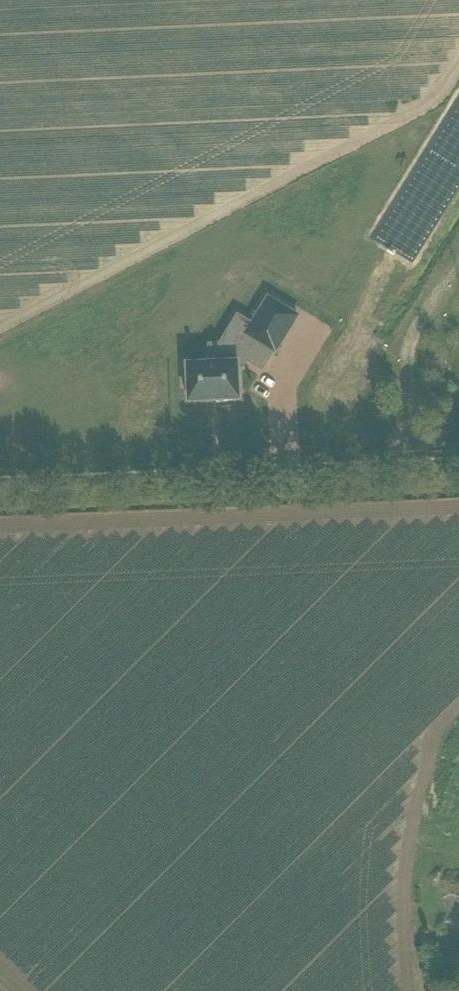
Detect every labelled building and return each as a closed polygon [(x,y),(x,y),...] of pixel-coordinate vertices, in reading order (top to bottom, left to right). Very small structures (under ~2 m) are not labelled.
[(298,317),(269,299),(246,335),(248,336),(243,345),(210,346),(211,365),(189,366),(187,366),(187,371),(184,371),(185,385),(188,385),(189,404),(240,402),(240,400),(239,368),(238,359),(243,358),(263,370),(274,352),(276,353),(298,317)]
